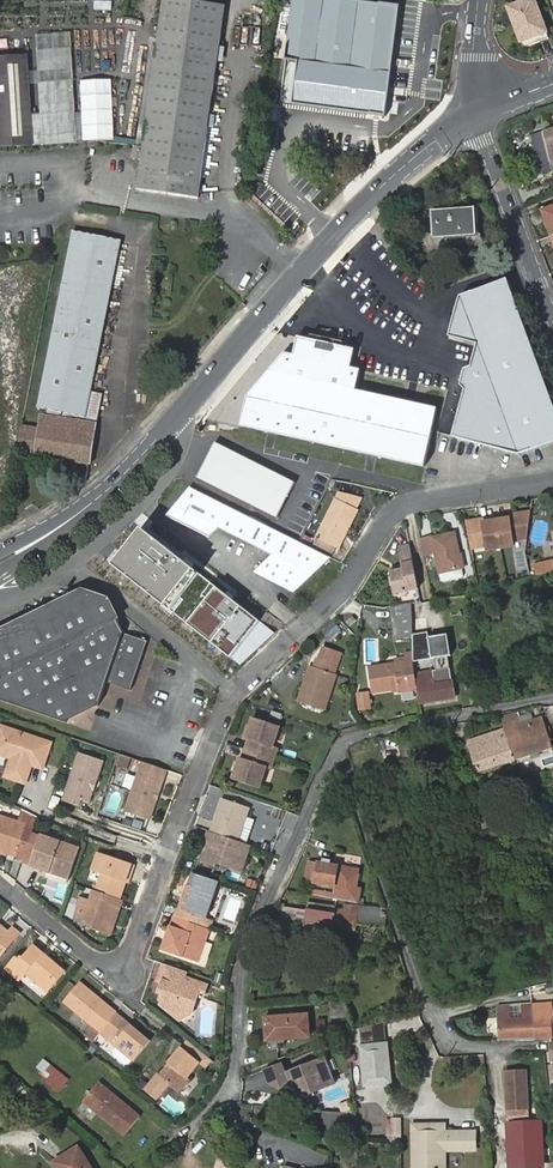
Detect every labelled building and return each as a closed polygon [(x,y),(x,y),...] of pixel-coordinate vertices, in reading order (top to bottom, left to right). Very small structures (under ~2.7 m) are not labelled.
[(224,4),(185,0),(163,0),(159,29),(143,147),(132,146),(131,159),(141,160),(137,191),(196,198),(200,164),(220,29),(224,4)] [(400,7),(345,0),(295,0),(277,111),(323,119),(324,108),(385,116),(400,7)] [(508,9),(523,49),(549,40),(533,0),(508,9)] [(27,135),(28,146),(77,143),(70,47),(36,50),(42,134),(33,135),(27,135)] [(1,149),(28,146),(27,135),(21,56),(0,58),(0,130),(1,149)] [(113,141),(114,80),(82,80),(82,141),(113,141)] [(543,133),(552,166),(552,130),(543,133)] [(552,236),(552,209),(544,212),(552,236)] [(453,223),(454,235),(454,236),(475,234),(475,220),(471,220),(470,211),(433,213),(433,224),(453,223)] [(434,236),(454,235),(453,223),(433,224),(434,236)] [(42,419),(40,431),(36,456),(36,458),(89,465),(95,427),(100,397),(91,395),(122,243),(74,233),(38,410),(46,412),(44,420),(42,419)] [(461,439),(521,454),(552,442),(552,403),(507,279),(459,296),(450,336),(478,345),(466,392),(471,399),(461,439)] [(425,467),(439,409),(358,389),(362,369),(353,367),(357,349),(336,344),(334,351),(319,348),(320,340),(300,336),(296,354),(286,351),(249,394),(243,423),(425,467)] [(334,351),(336,344),(337,340),(321,336),(320,340),(319,348),(334,351)] [(454,437),(461,439),(471,399),(466,392),(454,437)] [(36,456),(40,431),(23,429),(20,454),(36,456)] [(198,479),(278,519),(296,484),(215,444),(198,479)] [(328,558),(296,542),(192,489),(165,515),(207,536),(217,527),(271,554),(254,571),(294,592),(328,558)] [(334,547),(355,509),(362,496),(339,491),(314,537),(334,547)] [(357,510),(355,509),(334,547),(336,547),(357,510)] [(477,518),(464,520),(466,530),(529,516),(529,510),(514,513),(515,516),(479,521),(477,518)] [(529,516),(466,530),(470,551),(487,549),(488,554),(515,549),(514,544),(526,542),(529,516)] [(260,624),(144,530),(115,565),(231,659),(260,624)] [(419,539),(423,556),(436,554),(440,574),(461,569),(459,554),(460,554),(455,532),(433,537),(432,536),(419,539)] [(417,591),(409,545),(398,547),(401,568),(387,571),(392,596),(417,591)] [(537,576),(552,572),(552,561),(534,566),(537,576)] [(103,683),(127,690),(144,642),(119,633),(102,600),(78,592),(70,616),(46,608),(38,631),(15,624),(6,648),(0,646),(0,702),(62,723),(70,698),(95,706),(103,683)] [(78,592),(46,608),(70,616),(78,592)] [(153,601),(149,609),(163,617),(167,610),(153,601)] [(412,604),(391,607),(394,641),(412,638),(412,636),(412,604)] [(46,608),(15,624),(38,631),(46,608)] [(421,630),(434,629),(432,611),(419,612),(421,630)] [(351,615),(345,621),(348,625),(354,619),(351,615)] [(487,617),(488,624),(498,621),(497,615),(487,617)] [(0,631),(0,646),(6,648),(15,624),(0,631)] [(427,633),(412,636),(413,661),(414,674),(449,668),(444,636),(428,639),(427,633)] [(317,660),(313,670),(308,686),(303,685),(297,704),(322,712),(334,676),(329,675),(332,664),(331,664),(337,646),(325,642),(320,660),(317,660)] [(398,692),(417,689),(414,674),(413,661),(369,668),(373,692),(397,688),(398,692)] [(308,686),(313,670),(308,668),(303,685),(308,686)] [(417,689),(419,705),(454,699),(449,668),(414,674),(417,689)] [(70,698),(62,723),(95,706),(70,698)] [(505,731),(515,761),(552,749),(543,718),(526,723),(515,727),(513,722),(518,720),(516,714),(501,718),(505,731)] [(524,718),(518,720),(513,722),(515,727),(526,723),(524,718)] [(238,759),(231,781),(256,789),(263,769),(268,770),(275,750),(271,749),(278,728),(251,719),(244,741),(246,742),(240,760),(238,759)] [(9,758),(2,777),(23,784),(30,765),(25,763),(26,758),(41,763),(48,743),(0,726),(0,755),(9,758)] [(479,774),(515,761),(505,731),(469,743),(479,774)] [(103,762),(78,754),(63,800),(79,805),(81,800),(90,802),(103,762)] [(127,768),(130,759),(119,755),(116,765),(127,768)] [(25,763),(30,765),(40,768),(41,763),(26,758),(25,763)] [(135,790),(127,814),(152,823),(168,775),(145,767),(140,781),(128,777),(125,787),(135,790)] [(239,841),(251,809),(222,800),(211,833),(239,841)] [(23,811),(19,824),(26,827),(16,857),(21,859),(31,833),(35,819),(35,817),(23,811)] [(492,811),(478,816),(483,830),(497,825),(492,811)] [(16,857),(26,827),(0,818),(0,852),(16,857)] [(244,875),(253,846),(239,841),(211,833),(209,832),(206,841),(209,842),(203,861),(215,865),(218,856),(229,860),(226,869),(244,875)] [(31,861),(40,836),(31,833),(22,858),(31,861)] [(53,863),(71,870),(79,849),(40,835),(40,836),(31,861),(51,868),(53,863)] [(95,891),(120,900),(126,881),(128,875),(130,876),(134,866),(97,853),(92,869),(101,873),(95,891)] [(360,869),(316,861),(312,884),(334,888),(332,899),(359,903),(362,888),(357,888),(360,869)] [(69,875),(71,870),(53,863),(51,868),(69,875)] [(218,882),(195,874),(191,886),(212,892),(218,882)] [(258,888),(259,880),(248,878),(246,886),(258,888)] [(208,930),(211,921),(205,919),(209,906),(207,905),(212,893),(191,886),(185,884),(182,894),(185,895),(183,899),(181,898),(177,909),(184,912),(189,914),(186,922),(208,930)] [(122,901),(120,900),(95,891),(94,891),(91,900),(82,897),(77,911),(80,917),(93,922),(91,929),(110,935),(112,928),(113,927),(110,926),(112,922),(114,923),(122,901)] [(205,919),(211,921),(216,922),(225,897),(212,893),(207,905),(209,906),(205,919)] [(307,910),(303,933),(331,937),(333,927),(355,930),(356,923),(376,927),(377,921),(381,921),(381,917),(379,917),(380,911),(359,907),(358,912),(357,917),(341,914),(307,910)] [(174,908),(171,917),(181,920),(186,922),(189,914),(184,912),(177,909),(174,908)] [(181,920),(171,917),(168,926),(173,928),(170,937),(165,936),(160,950),(197,963),(208,930),(186,922),(181,920)] [(0,931),(0,957),(19,934),(12,928),(8,932),(6,936),(0,931)] [(40,955),(42,952),(32,944),(22,956),(13,958),(4,969),(19,980),(24,973),(47,992),(64,971),(47,956),(45,959),(40,955)] [(182,980),(185,973),(164,965),(158,982),(161,983),(157,993),(163,995),(160,1005),(179,1021),(189,1015),(196,996),(201,997),(206,986),(187,980),(186,982),(182,980)] [(63,1001),(101,1032),(116,1012),(101,1000),(99,1001),(94,997),(94,994),(79,982),(63,1001)] [(332,1017),(348,1016),(346,1002),(331,1003),(332,1017)] [(535,1038),(550,1037),(550,1018),(552,1017),(552,1015),(551,1004),(531,1005),(533,1019),(535,1038)] [(497,1021),(499,1040),(535,1038),(533,1019),(531,1005),(498,1008),(497,1021)] [(108,1038),(124,1018),(116,1012),(101,1032),(108,1038)] [(264,1019),(265,1041),(309,1037),(308,1015),(264,1019)] [(483,1017),(483,1032),(492,1031),(491,1016),(483,1017)] [(150,1041),(124,1018),(107,1039),(133,1061),(150,1041)] [(384,1022),(359,1029),(361,1045),(359,1045),(363,1088),(393,1085),(388,1042),(385,1043),(384,1022)] [(208,1060),(186,1041),(181,1048),(199,1063),(198,1063),(202,1066),(208,1060)] [(171,1065),(169,1064),(160,1076),(169,1084),(179,1092),(189,1080),(187,1077),(198,1063),(199,1063),(181,1048),(174,1055),(177,1057),(171,1065)] [(168,1063),(169,1064),(171,1065),(177,1057),(174,1055),(168,1063)] [(288,1083),(293,1096),(314,1089),(315,1092),(333,1086),(325,1060),(285,1074),(288,1083)] [(288,1083),(281,1062),(265,1069),(271,1084),(280,1086),(288,1083)] [(71,1080),(56,1068),(45,1082),(60,1094),(71,1080)] [(506,1073),(506,1102),(510,1102),(511,1110),(511,1119),(527,1118),(525,1073),(506,1073)] [(157,1099),(169,1084),(160,1076),(159,1075),(146,1090),(157,1099)] [(85,1102),(124,1135),(140,1117),(101,1083),(85,1102)] [(21,1100),(27,1107),(33,1102),(27,1095),(21,1100)] [(433,1106),(433,1116),(445,1116),(445,1106),(433,1106)] [(354,1114),(326,1112),(325,1134),(357,1137),(354,1114)] [(401,1116),(390,1116),(390,1141),(401,1141),(401,1116)] [(508,1123),(509,1137),(540,1135),(540,1122),(508,1123)] [(422,1152),(422,1132),(412,1132),(413,1167),(422,1167),(422,1152)] [(422,1167),(445,1167),(444,1149),(444,1132),(422,1132),(422,1152),(422,1167)] [(468,1132),(444,1132),(444,1149),(468,1149),(468,1132)] [(540,1135),(509,1137),(510,1160),(541,1157),(540,1135)] [(59,1167),(93,1167),(80,1147),(55,1163),(59,1167)] [(216,1159),(214,1167),(232,1167),(233,1163),(216,1159)]
